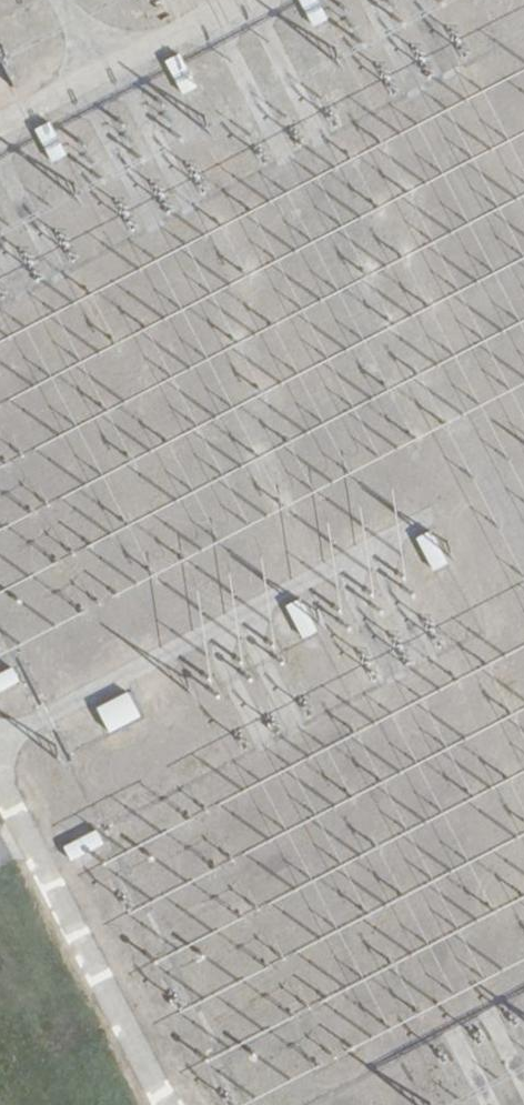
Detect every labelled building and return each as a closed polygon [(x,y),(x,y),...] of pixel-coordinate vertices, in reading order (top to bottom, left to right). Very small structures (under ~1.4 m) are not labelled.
[(316,25),(330,18),(320,0),(303,0),(316,25)] [(182,52),(169,56),(178,90),(191,87),(182,52)] [(49,120),(37,127),(54,161),(67,154),(49,120)] [(430,533),(418,539),(434,569),(445,562),(430,533)] [(300,601),(289,607),(304,637),(315,631),(300,601)] [(9,669),(0,674),(0,690),(15,682),(9,669)] [(128,692),(97,708),(110,733),(140,716),(128,692)] [(95,831),(67,846),(73,858),(101,843),(95,831)] [(0,837),(0,872),(23,861),(8,833),(0,837)]
